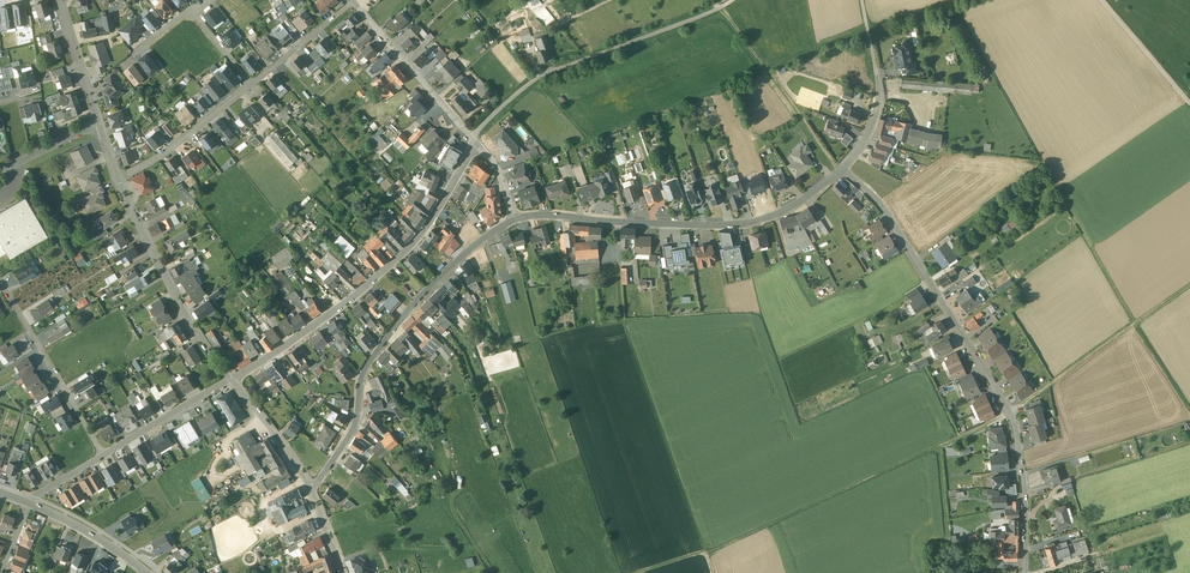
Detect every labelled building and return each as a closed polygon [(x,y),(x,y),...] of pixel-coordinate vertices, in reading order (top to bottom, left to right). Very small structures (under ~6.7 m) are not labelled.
[(77,4),(76,4),(79,14),(86,12),(84,6),(87,6),(85,1),(88,0),(75,0),(77,4)] [(164,0),(163,0),(160,3),(155,6),(165,17),(172,11),(169,7),(169,8),(167,6),(166,4),(167,4),(164,0)] [(271,4),(274,8),(275,8),(275,7),(277,6),(276,6),(283,1),(282,0),(277,0),(271,4)] [(284,1),(283,1),(286,7),(287,9),(293,6),(289,0),(287,0),(284,1)] [(323,0),(321,0),(316,4),(319,8),(324,13),(330,8),(323,0)] [(337,0),(323,0),(330,8),(338,1),(337,0)] [(555,10),(554,10),(560,6),(556,0),(555,0),(548,5),(552,12),(555,10)] [(283,1),(276,6),(277,6),(279,11),(282,9),(286,7),(283,1)] [(45,2),(35,5),(38,17),(42,16),(49,14),(45,2)] [(12,6),(12,7),(15,26),(23,25),(27,24),(26,17),(24,4),(12,6)] [(560,17),(567,13),(562,5),(556,9),(560,17)] [(15,26),(12,7),(0,8),(2,21),(3,29),(7,28),(15,27),(15,26)] [(226,16),(219,7),(215,10),(222,19),(226,16)] [(159,16),(152,8),(149,10),(150,12),(151,12),(156,18),(159,16)] [(209,13),(205,17),(213,26),(222,19),(215,10),(214,9),(209,13)] [(282,9),(279,11),(277,12),(275,13),(276,15),(278,18),(280,16),(281,17),(286,14),(284,11),(283,12),(282,9)] [(313,20),(305,11),(295,19),(301,26),(298,29),(300,31),(313,20)] [(150,12),(143,18),(146,22),(151,28),(152,29),(160,23),(156,18),(151,12),(150,12)] [(97,28),(96,28),(98,36),(110,34),(110,30),(115,29),(111,14),(102,16),(103,21),(104,27),(97,28)] [(353,14),(345,20),(344,20),(347,24),(351,28),(358,21),(353,14)] [(394,21),(390,24),(396,31),(408,21),(401,14),(394,21)] [(24,28),(32,27),(30,16),(26,17),(27,24),(23,25),(24,28)] [(143,25),(137,16),(132,20),(133,22),(133,21),(139,28),(143,25)] [(391,18),(385,23),(388,26),(390,24),(394,21),(391,18)] [(50,19),(44,21),(44,22),(39,23),(40,27),(52,24),(50,19)] [(301,26),(295,19),(292,22),(298,29),(301,26)] [(344,20),(334,29),(338,33),(342,30),(341,29),(347,24),(344,20)] [(133,22),(126,27),(127,29),(121,34),(130,44),(132,44),(133,43),(134,41),(138,38),(136,36),(142,32),(139,28),(133,21),(133,22)] [(409,24),(403,29),(406,32),(412,27),(409,24)] [(420,29),(415,24),(412,27),(406,32),(411,38),(413,36),(416,40),(417,39),(421,35),(418,32),(420,29)] [(278,30),(275,33),(280,40),(288,33),(282,26),(278,30)] [(89,29),(86,30),(83,31),(85,38),(98,36),(96,28),(89,29)] [(239,39),(231,29),(221,37),(229,47),(231,46),(239,39)] [(338,33),(338,34),(343,39),(345,38),(345,37),(347,35),(342,30),(338,33)] [(347,35),(345,37),(345,38),(343,39),(347,44),(349,42),(350,44),(358,36),(353,30),(347,35)] [(273,31),(267,36),(275,46),(281,41),(280,40),(275,33),(273,31)] [(366,32),(354,42),(359,48),(371,38),(366,32)] [(280,40),(281,41),(285,46),(294,40),(288,33),(280,40)] [(49,34),(40,37),(43,46),(46,45),(46,44),(51,43),(49,34)] [(530,34),(520,37),(523,44),(533,40),(530,34)] [(427,35),(424,39),(420,43),(424,47),(432,40),(427,35)] [(267,36),(255,46),(265,59),(270,55),(268,53),(276,47),(275,46),(267,36)] [(545,36),(534,40),(539,51),(548,48),(549,47),(545,36)] [(325,38),(316,46),(323,55),(331,49),(328,45),(330,44),(327,42),(328,41),(325,38)] [(409,38),(401,45),(408,53),(416,46),(413,42),(409,38)] [(242,42),(239,39),(231,46),(234,49),(242,42)] [(328,41),(327,42),(330,44),(328,45),(331,49),(332,51),(337,47),(331,39),(328,41)] [(51,43),(46,44),(46,45),(50,57),(55,56),(55,58),(62,56),(58,41),(51,43)] [(907,42),(905,41),(903,41),(901,43),(902,45),(893,47),(891,49),(892,53),(894,54),(897,67),(906,65),(912,64),(907,42)] [(103,42),(89,46),(89,47),(90,47),(94,59),(92,60),(94,67),(95,67),(103,64),(108,62),(106,62),(104,54),(105,53),(102,43),(103,43),(103,42)] [(377,52),(369,44),(362,52),(357,56),(360,60),(365,55),(369,59),(377,52)] [(429,48),(423,54),(426,58),(427,57),(433,52),(429,48)] [(539,51),(536,52),(540,63),(550,60),(548,54),(550,53),(548,48),(539,51)] [(350,54),(346,49),(342,52),(346,57),(350,54)] [(260,58),(253,50),(247,54),(250,57),(252,56),(256,61),(260,58)] [(441,50),(434,57),(440,63),(447,57),(447,56),(441,50)] [(447,56),(447,57),(451,61),(453,59),(454,61),(459,56),(454,50),(447,56)] [(154,62),(147,53),(139,60),(146,69),(150,74),(150,73),(151,75),(159,68),(158,67),(154,62)] [(379,60),(379,61),(374,65),(374,69),(378,71),(385,65),(391,59),(386,54),(379,60)] [(423,54),(415,61),(422,69),(430,61),(429,61),(426,58),(423,54)] [(250,57),(243,63),(251,73),(260,66),(256,61),(252,56),(250,57)] [(305,65),(298,56),(290,63),(297,71),(301,68),(305,65)] [(320,57),(314,62),(319,67),(325,62),(320,57)] [(440,63),(443,67),(449,61),(446,57),(440,63)] [(391,59),(385,65),(387,67),(394,61),(392,58),(391,59)] [(163,67),(157,60),(154,62),(158,67),(159,68),(159,69),(163,67)] [(443,67),(439,70),(440,71),(434,76),(438,81),(444,76),(450,82),(460,73),(455,67),(454,69),(449,63),(450,62),(449,61),(443,67)] [(314,62),(311,65),(315,70),(319,67),(314,62)] [(365,62),(360,67),(363,70),(369,65),(365,62)] [(912,64),(906,65),(908,74),(917,72),(915,63),(912,64)] [(103,64),(95,67),(98,74),(105,72),(103,64)] [(143,77),(133,65),(125,72),(134,83),(143,77)] [(305,65),(301,68),(305,73),(309,70),(307,68),(307,67),(305,65)] [(315,70),(311,65),(307,67),(307,68),(309,70),(312,73),(315,70)] [(349,65),(342,71),(345,73),(351,68),(349,65)] [(402,72),(395,65),(388,71),(391,75),(387,79),(383,75),(379,79),(378,80),(380,83),(384,87),(388,83),(402,72)] [(20,66),(12,67),(14,77),(14,78),(19,77),(18,75),(22,74),(20,66)] [(221,73),(219,74),(224,80),(230,88),(239,81),(228,67),(221,73)] [(0,93),(13,89),(10,79),(7,68),(1,70),(3,78),(0,78),(0,92),(0,93)] [(62,68),(51,71),(52,77),(58,75),(64,74),(62,68)] [(150,74),(146,69),(143,71),(149,78),(152,76),(151,75),(150,73),(150,74)] [(215,75),(221,83),(224,80),(219,74),(221,73),(219,70),(214,75),(215,75)] [(35,84),(32,72),(22,74),(18,75),(19,77),(22,88),(27,87),(31,87),(30,86),(35,84)] [(402,72),(388,83),(391,86),(397,82),(400,86),(408,79),(402,72)] [(64,74),(58,75),(60,82),(55,84),(57,90),(66,87),(71,85),(72,85),(69,77),(66,78),(65,75),(64,75),(64,74)] [(115,81),(111,75),(104,80),(109,86),(115,81)] [(221,83),(215,75),(211,79),(212,80),(213,79),(218,85),(221,83)] [(280,83),(274,75),(266,81),(272,89),(273,89),(276,86),(280,83)] [(462,76),(454,83),(456,86),(464,78),(462,76)] [(464,78),(456,86),(462,92),(464,95),(468,91),(473,87),(473,86),(465,78),(464,78)] [(971,85),(902,78),(901,88),(970,94),(971,85)] [(218,85),(213,79),(212,80),(204,86),(208,91),(215,100),(224,92),(218,85)] [(109,86),(107,88),(107,89),(104,92),(104,93),(104,94),(105,95),(106,95),(107,97),(104,98),(108,109),(119,105),(117,97),(115,98),(114,96),(122,90),(115,81),(109,86)] [(479,82),(476,84),(473,86),(473,87),(477,91),(483,86),(479,82)] [(391,86),(388,83),(384,87),(387,91),(392,96),(396,92),(391,86)] [(477,91),(476,92),(481,98),(490,91),(485,85),(483,86),(477,91)] [(288,91),(285,87),(284,88),(280,91),(277,94),(280,98),(288,91)] [(366,92),(362,88),(357,93),(361,97),(366,92)] [(415,89),(410,94),(413,98),(418,93),(415,89)] [(852,92),(845,90),(843,96),(850,98),(852,92)] [(387,91),(383,95),(387,100),(392,96),(387,91)] [(60,97),(61,99),(63,106),(70,103),(72,108),(79,106),(74,92),(60,97)] [(464,95),(462,92),(458,95),(465,102),(468,99),(464,95)] [(59,93),(50,96),(52,102),(61,99),(60,97),(59,93)] [(273,101),(267,94),(266,93),(259,99),(259,100),(265,107),(265,108),(266,108),(273,102),(273,101)] [(413,98),(410,101),(413,104),(417,101),(419,103),(423,98),(418,93),(413,98)] [(453,100),(451,102),(457,109),(465,102),(458,95),(456,97),(453,100)] [(499,101),(494,95),(490,98),(492,100),(490,101),(493,105),(499,101)] [(202,111),(209,105),(203,97),(195,103),(201,110),(202,111)] [(419,103),(417,101),(413,104),(409,108),(411,111),(411,115),(415,115),(418,118),(426,110),(419,103)] [(193,109),(187,102),(184,104),(185,106),(185,105),(190,111),(193,109)] [(273,102),(266,108),(268,110),(275,104),(273,102)] [(465,102),(457,109),(464,116),(471,109),(469,107),(465,102)] [(569,108),(564,102),(560,105),(565,111),(569,108)] [(201,110),(195,103),(191,106),(197,114),(201,110)] [(38,104),(24,108),(26,118),(27,119),(31,118),(33,123),(41,120),(40,115),(41,115),(38,104)] [(185,106),(176,113),(180,117),(184,123),(185,124),(195,117),(190,111),(185,105),(185,106)] [(250,105),(244,111),(243,110),(239,114),(249,126),(250,125),(249,124),(253,120),(254,121),(260,117),(250,105)] [(79,106),(72,108),(72,111),(71,111),(72,116),(73,116),(81,113),(79,106)] [(849,108),(844,106),(840,115),(856,123),(860,113),(849,108)] [(284,109),(278,114),(282,118),(287,114),(288,113),(284,109)] [(62,110),(54,113),(56,121),(64,118),(63,114),(62,110)] [(63,114),(64,118),(65,122),(74,119),(73,116),(72,116),(71,111),(63,114)] [(114,114),(109,116),(112,127),(113,126),(120,124),(125,123),(124,119),(121,112),(114,114)] [(287,114),(282,118),(285,122),(290,117),(287,114)] [(892,120),(880,118),(877,127),(882,128),(882,127),(890,129),(892,120)] [(226,126),(220,119),(213,125),(219,132),(226,126)] [(904,122),(892,120),(890,129),(896,130),(905,132),(906,124),(904,124),(904,122)] [(837,124),(828,121),(825,132),(831,134),(831,133),(840,136),(843,138),(846,134),(845,133),(842,132),(844,128),(841,127),(842,125),(837,124)] [(168,122),(163,127),(166,131),(171,127),(168,122)] [(911,123),(904,122),(904,124),(906,124),(905,132),(903,140),(907,141),(910,128),(911,123)] [(164,134),(157,126),(154,129),(156,132),(156,131),(161,137),(164,134)] [(226,126),(219,132),(226,141),(234,135),(227,126),(226,126)] [(171,127),(166,131),(170,136),(176,132),(171,127)] [(421,127),(415,132),(416,134),(414,136),(416,138),(424,130),(421,127)] [(132,128),(123,131),(114,133),(116,139),(118,138),(120,146),(130,143),(131,142),(130,140),(129,139),(128,135),(134,133),(132,128)] [(910,128),(907,141),(926,146),(940,148),(942,135),(928,133),(910,128)] [(905,132),(896,130),(895,138),(903,140),(905,132)] [(161,137),(156,131),(156,132),(148,139),(150,142),(155,147),(155,148),(162,143),(164,142),(164,140),(163,139),(162,138),(161,137)] [(382,133),(380,131),(369,141),(371,144),(372,143),(380,152),(387,146),(388,146),(391,143),(390,142),(387,144),(379,136),(382,133)] [(434,131),(422,143),(429,150),(431,149),(432,150),(436,147),(443,140),(434,131)] [(416,134),(415,132),(408,140),(412,144),(416,138),(414,136),(416,134)] [(505,132),(499,138),(497,136),(492,140),(496,144),(497,143),(500,146),(501,146),(505,151),(505,155),(517,156),(517,147),(505,132)] [(274,133),(265,141),(292,171),(295,168),(292,165),(298,160),(274,133)] [(408,140),(401,133),(396,139),(407,149),(412,144),(408,140)] [(853,139),(847,133),(846,134),(843,138),(840,141),(847,146),(853,139)] [(209,134),(200,140),(208,150),(215,145),(216,143),(212,138),(209,134)] [(893,137),(881,134),(879,143),(888,146),(890,146),(893,137)] [(234,135),(226,141),(230,146),(237,139),(234,135)] [(222,144),(215,136),(212,138),(216,143),(215,145),(217,148),(222,144)] [(261,144),(256,138),(250,142),(256,148),(261,144)] [(528,149),(536,145),(533,138),(525,141),(528,149)] [(879,143),(876,142),(874,151),(884,154),(886,154),(888,146),(879,143)] [(146,143),(140,146),(146,154),(151,150),(146,143)] [(811,150),(807,144),(801,148),(805,154),(811,150)] [(3,154),(8,151),(5,145),(0,147),(0,148),(3,154)] [(379,156),(390,147),(389,145),(378,155),(379,156)] [(86,146),(71,154),(78,168),(93,160),(86,146)] [(458,160),(462,153),(449,146),(438,164),(451,171),(456,164),(457,164),(459,161),(458,160)] [(432,150),(431,149),(429,150),(425,155),(430,160),(439,150),(436,147),(432,150)] [(539,148),(536,149),(539,157),(545,155),(539,148)] [(801,148),(794,152),(798,158),(799,157),(800,159),(789,166),(796,176),(803,171),(803,169),(811,163),(805,154),(801,148)] [(536,149),(529,151),(531,160),(539,157),(536,149)] [(581,158),(586,155),(583,149),(578,152),(581,158)] [(874,151),(872,150),(869,159),(871,160),(881,163),(884,154),(874,151)] [(131,151),(121,154),(124,165),(134,162),(133,159),(132,155),(131,151)] [(199,162),(192,151),(184,157),(185,158),(190,165),(191,167),(199,162)] [(631,151),(623,154),(625,162),(630,160),(630,161),(634,160),(631,151)] [(380,157),(387,166),(388,165),(381,156),(380,157)] [(174,157),(165,163),(171,171),(175,168),(180,165),(174,157)] [(905,157),(903,164),(911,166),(913,159),(905,157)] [(190,165),(185,158),(182,160),(187,167),(190,165)] [(226,162),(230,166),(235,162),(231,158),(226,162)] [(316,162),(312,158),(310,160),(307,158),(306,160),(312,166),(316,162)] [(879,170),(881,163),(871,160),(870,165),(879,170)] [(180,165),(175,168),(179,174),(180,176),(185,172),(180,165)] [(487,173),(477,166),(469,176),(475,180),(480,183),(481,182),(487,173)] [(515,170),(509,172),(512,179),(526,174),(524,168),(523,167),(515,170)] [(95,168),(77,177),(82,188),(88,185),(89,188),(100,183),(95,174),(98,173),(95,168)] [(612,170),(604,173),(606,178),(608,184),(616,181),(612,170)] [(430,174),(425,171),(420,180),(427,182),(430,174)] [(179,174),(175,177),(175,176),(172,179),(176,184),(181,182),(188,177),(185,172),(180,176),(179,174)] [(143,173),(133,179),(131,182),(137,184),(146,180),(143,173)] [(783,173),(775,176),(773,175),(771,176),(770,178),(769,178),(774,191),(787,186),(787,185),(784,177),(783,173)] [(439,177),(430,174),(427,182),(436,186),(439,177)] [(526,174),(512,179),(515,186),(521,183),(528,180),(526,174)] [(791,175),(784,177),(787,185),(793,183),(791,175)] [(753,194),(754,193),(766,189),(761,176),(748,180),(749,184),(753,194)] [(417,185),(429,192),(430,189),(427,187),(429,183),(427,182),(420,180),(416,177),(412,182),(417,185)] [(146,180),(137,184),(136,187),(141,189),(140,194),(145,196),(146,192),(149,193),(153,191),(151,187),(148,186),(150,182),(148,178),(146,180)] [(596,183),(579,189),(583,201),(600,196),(601,197),(611,194),(608,184),(606,178),(595,182),(596,183)] [(60,190),(68,187),(65,180),(57,184),(60,190)] [(480,183),(475,180),(472,184),(477,188),(482,191),(486,186),(481,182),(480,183)] [(636,180),(630,182),(632,187),(635,186),(637,191),(640,190),(636,180)] [(740,181),(729,185),(731,191),(727,192),(730,199),(734,210),(741,207),(738,197),(745,195),(742,187),(740,181)] [(846,190),(838,181),(832,187),(840,195),(842,193),(846,190)] [(176,186),(183,201),(190,198),(184,183),(176,186)] [(560,183),(545,188),(549,199),(562,195),(563,198),(570,195),(565,183),(560,185),(560,183)] [(695,183),(689,185),(691,190),(686,192),(690,205),(695,203),(695,204),(696,204),(696,203),(699,202),(699,203),(700,203),(699,201),(702,201),(697,188),(695,183)] [(717,183),(711,185),(711,187),(710,187),(709,188),(710,188),(710,189),(706,190),(711,205),(717,203),(717,202),(719,201),(719,202),(721,201),(722,201),(720,195),(720,193),(717,183)] [(671,185),(669,184),(666,186),(664,188),(665,190),(668,198),(669,200),(673,198),(674,199),(679,197),(677,192),(678,192),(677,190),(676,186),(672,187),(671,185)] [(749,184),(742,187),(745,195),(747,200),(755,197),(754,193),(753,194),(749,184)] [(852,184),(846,190),(850,194),(857,187),(852,184)] [(429,192),(417,185),(415,189),(424,194),(426,196),(429,192)] [(467,190),(460,185),(453,196),(461,201),(467,190)] [(101,186),(90,192),(92,195),(100,191),(101,193),(104,191),(101,186)] [(534,186),(518,192),(524,208),(540,202),(534,186)] [(632,187),(625,190),(629,202),(639,198),(637,191),(635,186),(632,187)] [(477,188),(472,194),(481,199),(484,194),(482,191),(477,188)] [(494,188),(488,188),(486,192),(487,198),(495,197),(494,188)] [(655,188),(645,191),(649,204),(659,201),(657,192),(655,188)] [(197,196),(193,189),(189,192),(193,198),(197,196)] [(424,194),(415,189),(412,194),(411,196),(416,200),(419,202),(421,199),(424,194)] [(434,191),(430,189),(429,192),(426,196),(430,198),(426,206),(431,211),(441,195),(434,191)] [(850,194),(846,190),(842,193),(848,199),(852,196),(850,194)] [(92,195),(80,201),(83,206),(86,204),(91,213),(106,206),(102,198),(104,197),(101,193),(100,191),(92,195)] [(161,197),(156,199),(161,208),(163,206),(165,205),(161,197)] [(487,198),(488,210),(482,213),(482,212),(481,213),(489,225),(495,221),(494,219),(497,217),(498,218),(499,218),(500,217),(500,216),(500,215),(500,214),(498,197),(495,197),(487,198)] [(0,212),(0,243),(5,252),(9,259),(47,236),(24,198),(0,212)] [(156,199),(145,205),(150,213),(146,215),(149,221),(166,212),(163,206),(161,208),(156,199)] [(416,200),(411,206),(409,205),(404,211),(409,215),(415,209),(419,202),(416,200)] [(861,208),(854,200),(848,205),(856,213),(861,208)] [(419,202),(415,209),(418,211),(417,213),(419,214),(426,218),(431,212),(422,204),(419,202)] [(167,209),(170,213),(178,209),(176,205),(167,209)] [(816,219),(808,208),(796,215),(801,223),(804,227),(808,224),(816,219)] [(468,218),(473,224),(479,220),(473,211),(468,218)] [(112,212),(99,220),(105,229),(117,221),(112,212)] [(174,215),(169,218),(173,226),(178,224),(174,215)] [(409,221),(403,215),(399,220),(405,226),(409,221)] [(796,215),(791,216),(780,219),(785,236),(791,234),(789,231),(791,231),(790,226),(794,225),(801,223),(796,215)] [(417,217),(415,219),(414,218),(411,222),(418,229),(424,221),(417,217)] [(169,218),(163,221),(165,226),(167,230),(173,227),(173,226),(169,218)] [(816,219),(808,224),(811,229),(819,225),(817,222),(816,219)] [(828,232),(820,219),(817,222),(819,225),(825,234),(828,232)] [(879,220),(869,226),(875,237),(880,234),(886,231),(879,220)] [(173,226),(173,227),(176,231),(185,225),(183,221),(178,224),(173,226)] [(418,230),(409,221),(405,226),(409,230),(414,235),(418,230)] [(796,232),(804,228),(804,227),(801,223),(794,225),(796,232)] [(157,224),(149,228),(153,237),(162,232),(159,227),(157,224)] [(1007,224),(1001,227),(1005,232),(1010,229),(1007,224)] [(388,225),(377,236),(381,241),(387,236),(393,230),(388,225)] [(445,226),(441,230),(446,235),(449,230),(445,226)] [(585,228),(569,226),(569,233),(574,234),(584,234),(585,228)] [(545,227),(536,230),(536,229),(532,230),(535,241),(531,242),(533,249),(540,247),(549,244),(550,243),(545,227)] [(287,228),(279,233),(282,237),(290,231),(287,228)] [(599,228),(589,228),(590,235),(590,243),(598,242),(600,242),(599,228)] [(796,232),(791,234),(796,244),(809,237),(807,232),(804,228),(796,232)] [(307,235),(300,229),(294,234),(302,241),(307,235)] [(630,230),(621,229),(621,244),(628,244),(628,236),(630,236),(630,230)] [(106,230),(98,235),(100,239),(109,234),(106,230)] [(393,230),(387,236),(392,241),(398,235),(393,230)] [(409,230),(405,233),(411,239),(414,235),(409,230)] [(455,235),(449,230),(446,235),(445,235),(452,240),(455,235)] [(128,243),(121,231),(104,241),(107,247),(112,244),(116,251),(128,243)] [(431,231),(425,239),(432,245),(434,242),(438,236),(431,231)] [(764,232),(757,233),(760,246),(767,245),(764,232)] [(411,239),(405,233),(401,237),(407,243),(411,239)] [(569,233),(563,233),(565,248),(575,247),(575,246),(574,234),(569,233)] [(724,267),(745,262),(740,244),(733,246),(730,233),(719,233),(723,248),(720,249),(724,267)] [(757,233),(750,235),(751,244),(752,248),(753,248),(760,246),(757,233)] [(509,234),(501,238),(503,243),(504,246),(513,242),(511,237),(509,234)] [(523,234),(511,237),(513,242),(514,247),(525,244),(523,234)] [(791,234),(785,236),(789,250),(798,247),(796,244),(791,234)] [(875,237),(871,239),(874,244),(878,242),(883,239),(880,234),(875,237)] [(333,242),(346,257),(355,249),(341,235),(333,242)] [(398,235),(392,241),(400,250),(407,244),(399,235),(398,235)] [(445,235),(440,244),(446,248),(452,240),(445,235)] [(688,235),(680,236),(682,247),(687,246),(687,249),(691,249),(690,245),(688,235)] [(948,235),(938,242),(941,246),(945,243),(946,243),(951,239),(948,235)] [(883,239),(878,242),(881,246),(890,241),(887,236),(883,239)] [(809,237),(796,244),(798,247),(799,249),(812,243),(809,237)] [(177,238),(165,244),(171,254),(181,250),(177,243),(179,242),(177,238)] [(374,238),(364,247),(366,250),(371,245),(377,240),(374,238)] [(453,238),(447,247),(444,252),(445,253),(449,257),(460,245),(453,238)] [(650,238),(635,238),(634,245),(635,254),(650,255),(650,238)] [(333,248),(324,239),(319,244),(329,252),(333,248)] [(432,245),(425,239),(420,247),(428,253),(433,245),(432,245)] [(377,240),(371,245),(375,250),(381,245),(377,240)] [(881,246),(878,248),(882,254),(884,253),(887,256),(897,250),(894,246),(893,246),(890,241),(881,246)] [(446,248),(440,244),(439,245),(434,242),(432,245),(433,245),(438,249),(442,252),(443,252),(446,248)] [(590,243),(591,244),(575,246),(575,247),(576,259),(599,257),(598,242),(590,243)] [(503,243),(498,244),(502,254),(504,257),(508,256),(504,246),(503,243)] [(941,246),(932,252),(943,267),(956,257),(946,243),(945,243),(941,246)] [(498,244),(490,246),(493,258),(502,254),(498,244)] [(549,244),(540,247),(542,252),(551,249),(549,244)] [(628,244),(621,244),(621,253),(633,254),(633,246),(628,246),(628,244)] [(751,244),(744,245),(746,253),(754,252),(753,248),(752,248),(751,244)] [(375,250),(371,245),(366,250),(371,256),(377,251),(375,250)] [(705,245),(701,246),(701,248),(695,249),(696,256),(698,265),(714,261),(711,246),(705,247),(705,245)] [(669,246),(663,247),(666,268),(674,267),(674,264),(683,262),(684,266),(690,265),(687,249),(687,246),(682,247),(669,249),(669,246)] [(139,256),(134,247),(125,252),(125,253),(118,256),(121,260),(127,257),(129,261),(139,256)] [(287,248),(271,258),(275,264),(279,270),(295,259),(287,248)] [(348,262),(333,248),(329,252),(321,260),(324,263),(336,274),(341,269),(338,267),(343,263),(345,265),(348,262)] [(114,250),(106,255),(109,259),(117,254),(114,250)] [(358,255),(363,261),(369,256),(364,250),(358,255)] [(386,262),(377,251),(371,256),(380,267),(386,262)] [(419,259),(414,253),(410,256),(411,256),(415,262),(419,259)] [(321,267),(324,263),(321,260),(314,254),(311,257),(321,267)] [(378,266),(369,256),(363,261),(369,267),(372,271),(378,266)] [(415,262),(411,256),(404,262),(413,274),(419,268),(420,268),(415,262)] [(270,257),(265,261),(270,268),(275,264),(271,258),(270,257)] [(89,268),(84,258),(78,262),(83,271),(89,268)] [(426,267),(419,259),(415,262),(420,268),(419,268),(421,271),(426,267)] [(189,260),(179,265),(181,268),(186,266),(186,267),(191,264),(190,262),(189,260)] [(194,261),(190,262),(191,264),(186,267),(188,271),(197,266),(194,261)] [(24,265),(13,271),(17,277),(32,268),(29,263),(28,262),(24,265)] [(354,267),(348,262),(345,265),(351,270),(354,267)] [(467,262),(461,266),(465,276),(472,273),(467,262)] [(200,264),(197,266),(188,271),(189,274),(196,271),(202,267),(200,264)] [(802,272),(810,271),(809,264),(801,266),(802,272)] [(179,265),(170,270),(174,278),(184,273),(181,268),(179,265)] [(572,288),(595,285),(594,276),(575,278),(573,267),(568,268),(570,279),(571,279),(572,288)] [(32,268),(17,277),(21,283),(31,277),(36,274),(35,274),(32,268)] [(133,268),(123,274),(125,278),(124,278),(127,282),(138,275),(133,268)] [(365,270),(364,269),(362,271),(360,268),(358,270),(365,277),(368,274),(365,270)] [(954,268),(947,273),(950,277),(957,272),(954,268)] [(349,277),(341,269),(336,274),(340,278),(340,279),(344,282),(349,277)] [(964,269),(958,273),(962,279),(968,274),(964,269)] [(358,270),(357,270),(353,274),(354,276),(360,282),(365,277),(358,270)] [(189,274),(185,276),(188,280),(188,281),(194,277),(195,278),(199,276),(196,271),(189,274)] [(39,272),(35,274),(36,274),(31,277),(33,280),(41,275),(39,272)] [(295,289),(280,272),(274,277),(280,285),(277,287),(285,297),(287,299),(291,302),(298,297),(294,291),(295,289)] [(333,272),(324,281),(332,289),(336,285),(334,284),(340,279),(340,278),(336,274),(333,272)] [(472,273),(465,276),(467,279),(468,278),(471,284),(476,281),(472,273)] [(950,277),(947,273),(938,278),(944,287),(952,281),(950,277)] [(148,274),(140,279),(142,282),(144,286),(153,282),(148,274)] [(115,275),(104,281),(107,286),(108,286),(118,280),(115,275)] [(357,285),(360,282),(354,276),(351,279),(357,285)] [(976,282),(972,276),(965,281),(969,287),(976,282)] [(194,277),(188,281),(188,280),(183,284),(185,287),(185,288),(189,293),(200,286),(195,278),(194,277)] [(349,277),(344,282),(352,290),(357,285),(351,279),(349,277)] [(1009,278),(997,287),(1000,291),(1012,282),(1009,278)] [(453,283),(449,279),(443,285),(450,291),(453,295),(455,293),(454,291),(457,288),(453,283)] [(302,287),(297,280),(293,283),(299,290),(302,287)] [(135,286),(133,282),(125,287),(129,296),(140,290),(140,289),(138,285),(135,286)] [(511,283),(502,286),(507,304),(516,301),(511,283)] [(450,291),(443,285),(440,288),(446,294),(450,291)] [(200,286),(189,293),(194,301),(195,301),(201,297),(205,294),(200,286)] [(62,287),(59,290),(61,294),(63,297),(67,294),(62,287)] [(911,298),(919,293),(919,292),(916,287),(906,294),(909,299),(911,298)] [(440,288),(429,298),(436,306),(437,305),(440,309),(442,309),(447,304),(442,299),(446,294),(440,288)] [(971,298),(966,289),(955,297),(962,305),(963,305),(967,311),(980,302),(975,295),(971,298)] [(58,290),(52,294),(55,298),(61,294),(59,290),(58,290)] [(209,301),(210,304),(222,295),(218,290),(208,298),(210,301),(209,301)] [(371,293),(365,299),(370,306),(368,308),(376,316),(381,311),(374,304),(378,301),(378,300),(377,300),(371,293)] [(919,293),(911,298),(913,301),(921,296),(919,293)] [(386,300),(382,304),(391,312),(401,302),(392,294),(386,300)] [(382,295),(377,300),(378,300),(378,301),(379,301),(382,304),(386,300),(382,295)] [(913,301),(910,303),(916,312),(927,305),(922,296),(921,296),(913,301)] [(306,309),(298,297),(291,302),(294,305),(296,305),(302,311),(306,309)] [(52,298),(37,307),(42,315),(57,306),(52,298)] [(312,298),(306,302),(308,305),(309,304),(310,306),(307,308),(313,317),(321,311),(312,298)] [(436,306),(429,298),(427,301),(431,306),(432,305),(436,309),(438,307),(436,306)] [(459,303),(454,298),(451,301),(458,309),(459,309),(462,306),(459,303)] [(85,300),(78,304),(79,306),(81,309),(88,305),(85,300)] [(159,300),(151,305),(153,309),(161,304),(159,300)] [(466,306),(461,300),(459,303),(462,306),(471,317),(475,314),(469,306),(466,306)] [(210,304),(209,301),(208,302),(195,311),(201,319),(214,309),(210,304)] [(431,306),(427,301),(421,306),(428,314),(428,315),(429,315),(436,309),(432,305),(431,306)] [(458,309),(451,301),(448,304),(455,312),(458,309)] [(170,318),(162,304),(161,304),(153,309),(150,311),(159,325),(162,323),(170,318)] [(359,304),(352,309),(362,322),(365,319),(362,315),(366,312),(359,304)] [(455,312),(448,304),(447,304),(442,309),(449,318),(455,312)] [(428,314),(421,306),(412,315),(420,322),(422,320),(428,314)] [(471,317),(462,306),(459,309),(470,323),(474,320),(471,317)] [(988,306),(981,311),(985,317),(986,317),(992,312),(988,306)] [(313,317),(307,308),(306,309),(302,311),(309,320),(313,317)] [(985,317),(981,311),(973,317),(979,325),(987,319),(986,317),(985,317)] [(448,319),(443,313),(436,319),(442,325),(448,319)] [(298,314),(288,321),(294,328),(295,330),(305,322),(298,314)] [(343,323),(347,320),(344,314),(339,317),(343,323)] [(428,315),(428,314),(422,320),(425,324),(428,321),(431,324),(432,324),(431,323),(434,321),(429,315),(428,315)] [(278,323),(273,316),(269,319),(275,327),(278,324),(278,323)] [(365,319),(362,322),(364,325),(367,322),(371,319),(369,316),(365,319)] [(421,324),(412,316),(406,321),(411,326),(415,330),(416,329),(421,324)] [(973,317),(965,322),(971,330),(979,325),(973,317)] [(69,318),(64,321),(66,323),(68,326),(72,323),(69,318)] [(170,318),(162,323),(164,327),(172,322),(170,318)] [(287,318),(283,321),(282,320),(278,323),(278,324),(285,334),(294,328),(288,321),(287,318)] [(269,319),(265,322),(270,329),(272,328),(273,329),(275,327),(269,319)] [(371,328),(375,324),(371,319),(367,322),(371,328)] [(442,325),(436,319),(434,321),(431,323),(432,324),(440,332),(444,328),(442,325)] [(448,319),(442,325),(444,328),(451,322),(448,319)] [(335,321),(327,326),(333,334),(340,329),(335,321)] [(411,326),(406,321),(403,325),(407,330),(411,326)] [(940,321),(932,326),(935,331),(937,335),(946,329),(940,321)] [(59,327),(45,336),(50,344),(65,335),(63,333),(69,329),(68,326),(66,323),(59,327)] [(177,324),(168,329),(172,335),(173,337),(182,332),(177,324)] [(431,334),(421,324),(416,329),(426,339),(431,334)] [(922,326),(916,330),(918,334),(924,331),(925,331),(922,326)] [(925,331),(924,331),(926,335),(934,330),(935,331),(932,326),(931,327),(925,331)] [(270,329),(268,330),(269,332),(266,335),(266,336),(272,343),(279,337),(273,329),(272,328),(270,329)] [(444,328),(440,332),(442,335),(445,337),(448,333),(444,328)] [(990,328),(978,336),(981,340),(992,332),(990,328)] [(340,329),(333,334),(337,340),(344,335),(340,329)] [(422,348),(430,358),(439,350),(443,346),(431,334),(426,339),(416,329),(415,330),(425,339),(427,342),(422,348)] [(407,330),(399,337),(403,342),(404,341),(411,335),(407,330)] [(934,330),(926,335),(929,339),(929,340),(937,335),(935,331),(934,330)] [(319,332),(310,339),(309,338),(309,339),(317,350),(317,349),(327,342),(324,338),(319,331),(319,332)] [(182,332),(173,337),(175,341),(178,346),(187,341),(182,332)] [(252,336),(249,332),(245,334),(250,341),(253,344),(256,342),(252,336)] [(374,340),(368,332),(365,335),(371,342),(374,340)] [(981,340),(986,348),(998,339),(992,332),(981,340)] [(327,335),(324,338),(327,342),(330,346),(334,343),(327,335)] [(344,335),(337,340),(342,347),(349,342),(344,335)] [(371,342),(365,335),(358,341),(366,350),(373,345),(371,342)] [(937,335),(929,340),(929,339),(927,340),(929,343),(939,339),(937,335)] [(221,347),(214,336),(209,340),(216,350),(221,347)] [(272,343),(266,336),(260,341),(268,352),(275,347),(272,343)] [(900,342),(897,336),(892,338),(897,350),(900,349),(897,343),(900,342)] [(399,337),(395,341),(396,342),(394,344),(403,352),(408,347),(403,342),(399,337)] [(878,337),(869,341),(872,348),(881,345),(878,337)] [(413,338),(406,343),(404,341),(403,342),(408,347),(409,346),(418,357),(424,352),(422,348),(419,345),(413,338)] [(948,339),(948,338),(943,340),(932,346),(937,356),(952,349),(948,339)] [(425,339),(419,345),(422,348),(427,342),(425,339)] [(998,339),(986,348),(991,355),(1003,346),(998,339)] [(168,340),(164,343),(169,351),(173,349),(170,345),(168,340)] [(250,341),(242,346),(243,348),(244,350),(249,357),(249,358),(258,353),(253,344),(250,341)] [(240,344),(229,350),(233,356),(234,356),(244,350),(242,346),(240,344)] [(403,352),(394,344),(392,346),(400,355),(403,352)] [(454,355),(445,344),(439,350),(447,361),(454,355)] [(8,348),(0,352),(2,354),(3,353),(9,362),(15,358),(14,357),(18,354),(13,345),(8,348)] [(392,346),(391,345),(385,351),(390,357),(396,363),(397,362),(401,358),(402,357),(392,346)] [(1003,346),(991,355),(994,359),(1005,351),(1006,350),(1003,346)] [(182,347),(176,351),(179,356),(181,354),(185,352),(182,347)] [(192,347),(185,352),(181,354),(190,368),(201,361),(201,360),(200,361),(192,348),(192,347)] [(302,357),(296,348),(288,354),(294,363),(298,360),(302,357)] [(229,350),(222,355),(225,360),(231,357),(233,356),(229,350)] [(390,357),(385,351),(381,355),(386,361),(390,357)] [(1005,351),(994,359),(996,362),(997,362),(1007,354),(1005,351)] [(1007,354),(997,362),(996,362),(1001,369),(1013,361),(1007,354)] [(386,361),(381,355),(378,359),(383,364),(386,361)] [(949,359),(945,361),(948,369),(960,363),(957,355),(956,355),(949,359)] [(344,356),(338,360),(343,367),(345,366),(346,368),(347,368),(351,365),(344,357),(344,356)] [(231,357),(225,360),(233,374),(241,369),(238,365),(237,365),(231,357)] [(249,357),(242,362),(245,367),(252,362),(249,358),(249,357)] [(306,362),(302,357),(298,360),(302,365),(306,362)] [(926,358),(915,364),(917,369),(929,364),(926,358)] [(28,359),(16,366),(20,374),(19,374),(19,375),(28,370),(29,371),(31,370),(34,368),(28,359)] [(343,367),(338,360),(335,363),(340,370),(343,367)] [(1013,361),(1001,369),(1006,377),(1007,376),(1018,368),(1013,361)] [(302,365),(298,368),(301,372),(309,367),(306,362),(302,365)] [(396,363),(388,370),(392,373),(398,367),(398,366),(399,365),(397,362),(396,363)] [(960,363),(948,369),(952,376),(956,374),(964,371),(960,363)] [(278,373),(272,364),(265,370),(271,378),(274,376),(278,373)] [(346,368),(345,366),(343,367),(340,370),(336,373),(343,382),(352,375),(347,368),(346,368)] [(1018,368),(1007,376),(1009,379),(1020,371),(1018,368)] [(28,370),(19,375),(22,380),(33,373),(31,370),(29,371),(28,370)] [(265,370),(254,377),(260,385),(269,379),(270,380),(269,381),(272,385),(274,383),(271,378),(265,370)] [(1020,371),(1009,379),(1011,382),(1022,375),(1020,371)] [(33,373),(22,380),(25,384),(32,380),(31,378),(35,376),(33,373)] [(965,375),(960,377),(962,381),(972,376),(970,373),(965,375)] [(389,389),(381,374),(373,378),(378,389),(380,388),(381,391),(389,389)] [(35,376),(31,378),(32,380),(25,384),(29,392),(31,390),(42,384),(36,375),(35,376)] [(1022,375),(1011,382),(1010,383),(1015,390),(1027,381),(1022,375)] [(274,376),(271,378),(274,383),(276,385),(279,383),(274,376)] [(295,384),(290,376),(282,382),(287,389),(295,384)] [(962,381),(959,382),(967,398),(980,392),(978,387),(977,387),(975,384),(976,384),(972,376),(962,381)] [(79,383),(74,386),(77,391),(79,390),(81,393),(91,387),(95,384),(90,377),(88,378),(81,382),(79,384),(79,383)] [(177,383),(177,384),(184,395),(194,389),(187,377),(177,383)] [(1027,381),(1015,390),(1020,397),(1021,396),(1032,388),(1027,381)] [(42,384),(31,390),(36,398),(43,394),(44,395),(46,394),(49,392),(43,383),(42,384)] [(272,385),(267,388),(270,392),(277,387),(276,385),(274,383),(272,385)] [(91,387),(81,393),(86,402),(96,395),(97,395),(95,393),(91,387)] [(277,387),(270,392),(275,398),(278,395),(276,393),(280,391),(277,387)] [(159,394),(155,388),(150,391),(157,402),(161,399),(165,396),(163,393),(159,394)] [(378,389),(366,393),(369,399),(373,397),(376,396),(376,395),(382,393),(381,391),(380,388),(378,389)] [(1032,388),(1021,396),(1023,399),(1034,391),(1032,388)] [(102,389),(95,393),(97,395),(96,395),(98,398),(105,394),(102,389)] [(389,389),(381,391),(382,393),(384,399),(384,403),(391,401),(390,397),(392,396),(389,389)] [(169,394),(167,391),(163,393),(165,396),(161,399),(166,407),(171,404),(171,405),(178,400),(173,391),(169,394)] [(216,401),(222,410),(235,402),(229,393),(223,397),(216,401)] [(43,394),(36,398),(39,403),(48,397),(46,394),(44,395),(43,394)] [(216,401),(223,397),(221,394),(212,399),(214,403),(216,401)] [(133,395),(127,399),(133,408),(136,406),(139,404),(135,398),(133,395)] [(55,397),(41,405),(45,413),(50,409),(60,404),(55,397)] [(976,402),(973,403),(977,411),(990,405),(986,397),(985,397),(976,402)] [(343,399),(335,399),(334,404),(337,405),(337,406),(344,410),(348,410),(349,400),(343,399)] [(375,402),(370,403),(372,411),(392,406),(391,401),(384,403),(384,399),(375,402)] [(154,415),(145,400),(141,403),(140,403),(144,409),(139,412),(144,421),(145,421),(149,418),(150,418),(150,417),(154,415)] [(202,405),(206,411),(212,407),(208,401),(202,405)] [(222,410),(227,418),(240,411),(241,410),(235,401),(235,402),(222,410)] [(139,404),(136,406),(139,412),(144,409),(140,403),(139,404)] [(60,404),(50,409),(52,413),(62,407),(60,404)] [(405,416),(398,405),(393,408),(401,419),(405,416)] [(990,405),(977,411),(980,419),(983,418),(993,413),(990,405)] [(1039,405),(1038,405),(1031,407),(1026,408),(1028,416),(1042,412),(1039,405)] [(56,419),(66,414),(62,407),(52,413),(56,419)] [(115,417),(118,422),(122,430),(137,421),(129,409),(115,417)] [(338,414),(330,409),(324,418),(333,424),(334,421),(338,414)] [(192,420),(198,416),(194,410),(188,414),(192,420)] [(227,418),(232,427),(239,424),(245,419),(240,411),(227,418)] [(1042,412),(1028,416),(1031,424),(1041,421),(1044,420),(1042,412)] [(67,413),(66,414),(56,419),(64,431),(74,425),(71,421),(72,421),(70,416),(69,417),(67,413)] [(114,414),(110,416),(115,424),(118,422),(115,417),(114,414)] [(212,414),(198,423),(205,435),(219,427),(212,414)] [(346,418),(338,414),(334,421),(342,426),(346,418)] [(382,424),(373,414),(367,420),(370,424),(375,429),(382,424)] [(294,419),(292,422),(291,423),(285,432),(293,438),(300,428),(295,424),(297,421),(294,419)] [(493,433),(488,420),(481,422),(486,436),(493,433)] [(1041,421),(1031,424),(1028,425),(1031,433),(1044,429),(1041,421)] [(199,438),(189,422),(173,431),(183,447),(199,438)] [(382,424),(375,429),(381,434),(384,434),(388,430),(382,423),(382,424)] [(36,427),(29,424),(26,432),(28,433),(32,435),(33,435),(36,427)] [(241,427),(239,424),(232,427),(229,429),(231,432),(241,427)] [(103,431),(101,433),(106,442),(116,436),(111,426),(110,427),(103,431)] [(336,433),(326,427),(320,437),(319,436),(315,442),(323,446),(324,447),(330,439),(331,439),(336,433)] [(1002,427),(989,429),(991,442),(990,442),(991,448),(998,447),(1005,446),(1006,446),(1005,440),(1004,440),(1002,427)] [(1044,429),(1031,433),(1033,441),(1046,437),(1044,429)] [(364,433),(360,430),(355,437),(365,444),(367,440),(370,437),(364,433)] [(165,433),(158,438),(165,449),(170,446),(172,445),(170,441),(165,433)] [(250,433),(243,437),(251,450),(257,446),(250,433)] [(386,437),(381,441),(389,450),(398,443),(390,433),(386,437)] [(243,437),(233,443),(240,455),(241,456),(243,455),(251,450),(243,437)] [(365,445),(355,437),(349,445),(360,453),(365,445)] [(165,449),(158,438),(151,442),(155,450),(158,454),(159,453),(165,449)] [(178,447),(174,439),(170,441),(172,445),(170,446),(173,450),(178,447)] [(257,446),(251,450),(255,457),(265,451),(267,450),(268,451),(272,448),(267,440),(257,446)] [(373,445),(367,440),(365,444),(372,449),(374,447),(373,446),(373,445)] [(386,448),(381,441),(374,447),(372,449),(377,455),(386,448)] [(323,446),(315,442),(313,445),(320,450),(323,446)] [(143,444),(133,450),(138,457),(142,463),(143,465),(146,463),(151,460),(152,459),(143,444)] [(365,445),(360,453),(364,455),(369,447),(365,445)] [(494,455),(500,453),(497,445),(491,447),(494,455)] [(272,448),(268,451),(267,450),(265,451),(268,456),(275,452),(272,448)] [(159,453),(158,454),(155,450),(152,452),(157,460),(162,457),(159,453)] [(255,457),(251,450),(243,455),(247,462),(254,473),(256,471),(261,469),(258,464),(254,457),(255,457)] [(13,451),(9,463),(18,466),(20,460),(22,454),(13,451)] [(268,456),(266,458),(269,464),(279,459),(275,452),(268,456)] [(240,455),(234,458),(239,467),(242,465),(247,462),(243,455),(241,456),(240,455)] [(360,461),(351,455),(344,464),(348,467),(354,471),(354,470),(360,461)] [(998,456),(990,457),(992,470),(1008,468),(1007,455),(998,456)] [(51,456),(48,458),(49,460),(53,467),(56,465),(51,456)] [(128,456),(118,462),(124,471),(124,472),(125,472),(133,467),(131,463),(132,462),(131,459),(128,456)] [(135,459),(134,457),(131,459),(132,462),(131,463),(133,467),(134,468),(139,465),(135,459)] [(269,464),(271,469),(282,462),(279,458),(279,459),(269,464)] [(37,467),(41,474),(44,480),(56,472),(53,467),(49,460),(37,467)] [(254,473),(247,462),(242,465),(248,476),(250,475),(254,473)] [(290,477),(282,462),(271,469),(273,472),(277,469),(280,473),(275,476),(262,484),(267,491),(274,487),(290,477)] [(18,466),(9,463),(8,466),(6,473),(15,476),(18,466)] [(37,467),(36,465),(29,469),(30,471),(35,478),(41,474),(37,467)] [(112,465),(102,472),(107,480),(111,486),(111,485),(111,484),(119,479),(120,480),(121,480),(117,474),(112,465)] [(1053,466),(1040,471),(1042,476),(1043,475),(1046,485),(1047,484),(1059,481),(1060,484),(1062,484),(1059,474),(1056,475),(1053,466)] [(354,471),(348,467),(346,470),(355,478),(358,473),(354,470),(354,471)] [(35,478),(30,471),(24,475),(31,487),(38,483),(35,478)] [(1007,473),(991,475),(992,488),(997,488),(997,490),(1006,489),(1009,489),(1009,484),(1007,473)] [(95,474),(88,478),(96,491),(103,487),(100,483),(96,475),(95,474)] [(408,491),(395,476),(390,480),(390,481),(404,495),(407,491),(408,491)] [(88,478),(82,482),(82,483),(87,491),(89,495),(96,491),(88,478)] [(250,484),(247,479),(239,484),(243,489),(250,484)] [(208,500),(198,480),(191,484),(202,503),(208,500)] [(1006,493),(1016,494),(1015,484),(1009,484),(1009,489),(1006,489),(1006,493)] [(76,486),(69,490),(76,503),(83,499),(76,487),(76,486)] [(1072,486),(1065,488),(1067,496),(1074,493),(1072,486)] [(303,498),(298,489),(282,497),(283,500),(286,506),(303,498)] [(340,498),(329,489),(323,497),(334,506),(340,498)] [(69,490),(62,494),(62,495),(67,503),(70,507),(76,503),(69,490)] [(67,503),(62,495),(59,497),(64,505),(67,503)] [(999,496),(993,496),(993,502),(996,502),(996,505),(1005,505),(1005,496),(999,496)] [(282,497),(268,505),(269,507),(283,500),(282,497)] [(283,500),(269,507),(274,518),(278,526),(298,517),(295,510),(289,512),(286,506),(283,500)] [(356,506),(348,500),(343,506),(348,510),(356,506)] [(304,505),(295,510),(298,517),(307,512),(304,505)] [(1065,505),(1055,508),(1058,519),(1053,521),(1055,527),(1070,523),(1065,505)] [(704,509),(697,512),(707,539),(714,536),(704,509)] [(1005,509),(996,510),(996,519),(999,519),(1006,518),(1005,509)] [(1013,509),(1005,509),(1006,518),(1018,517),(1019,509),(1013,509)] [(4,515),(0,525),(0,527),(6,529),(9,531),(14,519),(4,515)] [(129,516),(121,520),(123,524),(132,519),(129,516)] [(123,524),(129,533),(137,528),(139,527),(133,518),(132,519),(123,524)] [(312,522),(308,523),(307,522),(301,525),(304,532),(300,534),(298,534),(300,538),(316,531),(312,522)] [(38,529),(29,525),(27,531),(32,533),(29,540),(24,537),(22,541),(26,543),(25,544),(31,546),(38,529)] [(300,534),(297,528),(289,531),(290,534),(294,542),(300,538),(298,534),(300,534)] [(997,531),(994,531),(994,529),(990,529),(990,540),(991,540),(998,540),(1003,540),(1004,540),(1005,533),(1000,532),(1000,531),(997,531)] [(27,531),(25,530),(23,537),(24,537),(29,540),(32,533),(27,531)] [(1005,533),(1004,540),(1016,542),(1017,536),(1005,533)] [(164,535),(152,542),(154,546),(154,549),(157,554),(164,550),(171,546),(170,545),(164,535)] [(299,548),(298,548),(304,560),(311,557),(308,553),(323,545),(320,538),(299,548)] [(1082,540),(1066,545),(1067,547),(1067,546),(1068,550),(1083,545),(1082,540)] [(26,543),(22,541),(20,546),(22,547),(29,550),(31,546),(25,544),(26,543)] [(1054,545),(1056,550),(1067,547),(1066,545),(1065,542),(1054,545)] [(171,546),(164,550),(166,553),(176,548),(173,544),(170,545),(171,546)] [(297,545),(287,549),(290,554),(296,550),(295,550),(298,548),(299,548),(297,545)] [(1048,547),(1045,548),(1047,557),(1057,554),(1056,550),(1054,545),(1048,547)] [(1083,545),(1068,550),(1069,554),(1071,557),(1086,552),(1083,545)] [(29,550),(22,547),(20,550),(28,553),(27,554),(31,555),(33,551),(29,550)] [(71,550),(62,547),(59,554),(57,558),(58,558),(66,561),(71,550)] [(304,560),(298,548),(295,550),(296,550),(303,567),(313,562),(311,557),(304,560)] [(20,550),(18,549),(14,559),(24,562),(27,554),(28,553),(20,550)] [(1017,552),(1004,552),(1004,558),(1004,560),(1017,560),(1017,552)] [(88,557),(77,553),(75,558),(73,557),(71,562),(72,563),(79,565),(83,567),(88,557)] [(1057,554),(1047,557),(1050,565),(1054,564),(1056,563),(1059,562),(1058,557),(1057,554)] [(185,560),(179,555),(175,559),(178,561),(182,565),(185,560)] [(328,555),(321,558),(323,564),(326,571),(333,569),(331,564),(328,555)] [(368,555),(361,557),(361,558),(352,561),(354,566),(355,566),(358,572),(370,568),(369,564),(371,564),(368,555)] [(472,556),(465,558),(467,566),(474,565),(472,556)] [(321,558),(314,561),(316,567),(323,564),(321,558)] [(24,562),(14,559),(11,568),(13,569),(20,571),(24,562)] [(170,563),(164,570),(167,572),(175,572),(182,565),(178,561),(174,566),(170,563)] [(303,567),(302,567),(304,572),(316,567),(314,561),(313,562),(303,567)] [(68,572),(80,572),(76,571),(79,565),(72,563),(68,572)] [(93,571),(96,572),(105,572),(107,570),(99,563),(98,564),(95,563),(92,571),(93,571)]
